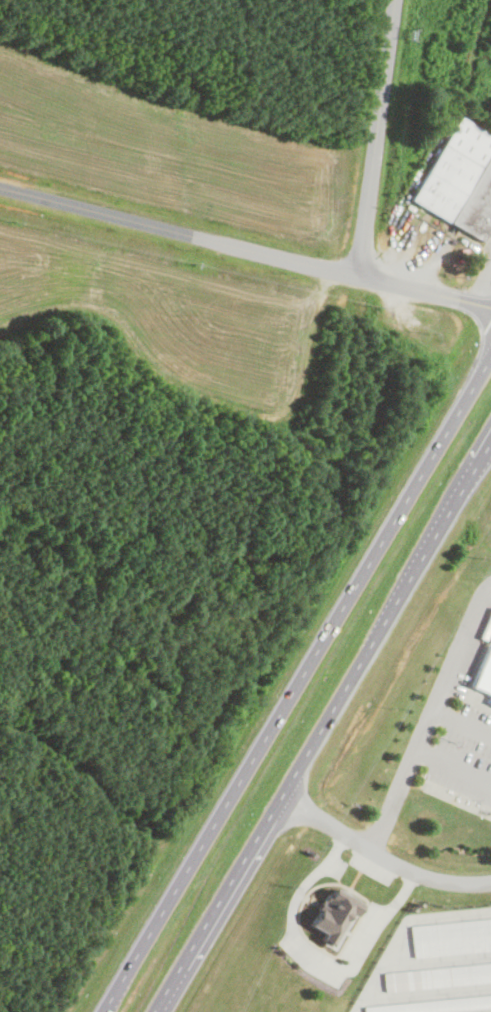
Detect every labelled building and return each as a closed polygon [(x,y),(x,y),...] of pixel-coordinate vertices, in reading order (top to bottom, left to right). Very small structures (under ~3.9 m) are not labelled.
[(480,242),(490,224),(490,137),(459,117),(409,199),(480,242)] [(473,685),(490,692),(490,645),(473,685)] [(359,904),(330,887),(309,925),(321,931),(316,941),(333,950),(359,904)] [(411,924),(413,955),(490,949),(490,918),(411,924)] [(383,971),(384,990),(490,981),(490,962),(383,971)] [(366,1011),(418,1011),(490,1006),(490,994),(365,1004),(366,1011)]
